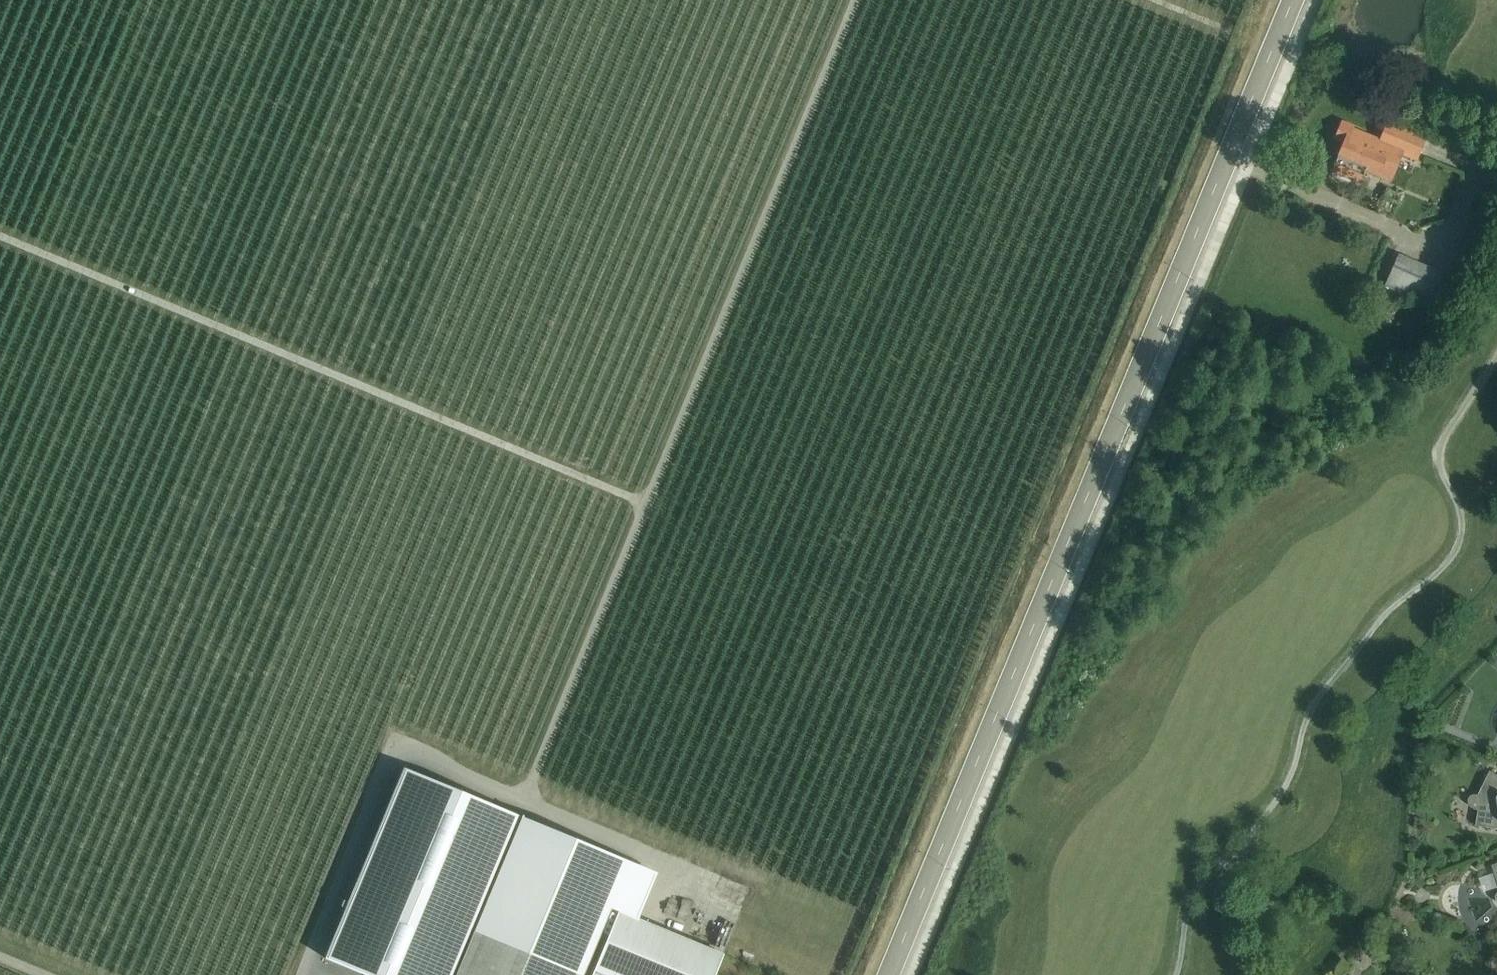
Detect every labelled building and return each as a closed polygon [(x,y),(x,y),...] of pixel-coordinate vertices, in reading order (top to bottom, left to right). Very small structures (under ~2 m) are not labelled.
[(1378,140),(1350,128),(1351,126),(1340,122),(1334,137),(1343,141),(1331,170),(1351,179),(1353,173),(1362,176),(1364,170),(1389,180),(1401,153),(1415,159),(1425,137),(1386,121),(1378,140)] [(1429,305),(1442,274),(1397,254),(1384,285),(1429,305)] [(365,974),(456,974),(474,931),(502,864),(609,907),(628,861),(403,769),(326,959),(365,974)] [(1490,772),(1478,796),(1475,795),(1472,796),(1469,799),(1469,802),(1470,806),(1472,808),(1479,811),(1476,826),(1496,829),(1496,775),(1490,772)] [(474,931),(582,974),(591,974),(617,911),(612,908),(609,907),(502,864),(474,931)] [(591,974),(714,974),(723,954),(617,911),(591,974)] [(474,931),(456,974),(582,974),(474,931)]
